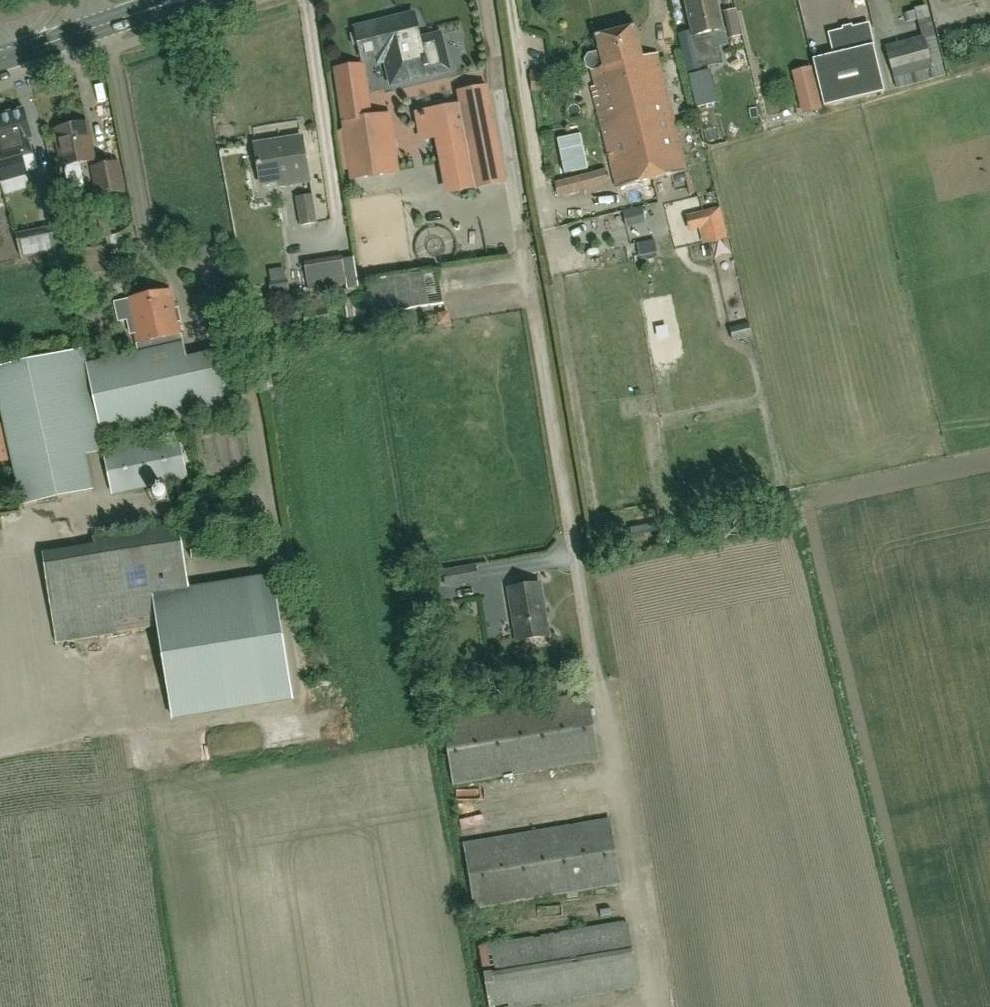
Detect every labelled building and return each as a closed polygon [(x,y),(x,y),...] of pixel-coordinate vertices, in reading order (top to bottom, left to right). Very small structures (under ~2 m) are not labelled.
[(722,29),(716,0),(686,0),(692,29),(679,31),(687,68),(693,95),(694,94),(697,106),(703,105),(700,94),(704,92),(697,66),(701,65),(694,34),(722,29)] [(355,46),(359,45),(361,57),(390,52),(397,82),(429,74),(415,15),(355,30),(356,33),(352,34),(350,38),(351,44),(355,46)] [(830,32),(835,53),(845,100),(885,91),(874,44),(869,23),(830,32)] [(616,189),(687,171),(657,55),(642,59),(634,27),(596,37),(600,53),(595,54),(599,69),(592,71),(596,86),(590,88),(616,189)] [(933,67),(933,66),(942,64),(935,33),(924,36),(885,46),(894,78),(933,67)] [(370,118),(362,67),(336,70),(352,180),(395,175),(386,115),(370,118)] [(801,114),(822,109),(812,67),(792,72),(801,114)] [(434,137),(444,190),(503,179),(486,87),(431,97),(430,95),(408,99),(412,117),(415,116),(419,140),(434,137)] [(0,159),(0,183),(27,176),(18,143),(32,139),(23,109),(0,115),(0,149),(3,148),(5,157),(0,159)] [(94,161),(86,123),(55,129),(63,167),(94,161)] [(588,171),(580,136),(558,141),(565,176),(588,171)] [(278,186),(310,181),(303,137),(254,145),(259,177),(276,174),(278,186)] [(118,163),(93,168),(99,196),(123,191),(118,163)] [(84,165),(69,168),(75,191),(89,187),(84,165)] [(602,172),(584,175),(586,186),(604,183),(602,172)] [(585,191),(581,176),(555,183),(559,198),(585,191)] [(677,179),(660,180),(661,201),(678,200),(677,179)] [(299,226),(317,223),(312,194),(295,197),(299,226)] [(71,230),(94,226),(97,237),(111,234),(107,213),(96,216),(93,198),(66,203),(71,230)] [(622,211),(626,226),(646,222),(642,206),(622,211)] [(689,232),(699,230),(703,244),(728,238),(720,206),(685,215),(689,232)] [(72,289),(114,282),(107,245),(65,251),(72,289)] [(310,292),(346,285),(340,254),(304,262),(310,292)] [(437,270),(366,281),(370,314),(442,303),(437,270)] [(99,433),(231,403),(220,352),(185,360),(176,320),(180,319),(177,307),(174,308),(170,289),(126,299),(129,312),(125,313),(130,333),(134,332),(138,352),(84,364),(99,433)] [(93,491),(63,355),(0,369),(0,396),(24,506),(93,491)] [(113,486),(166,474),(159,442),(106,454),(113,486)] [(630,527),(630,528),(631,535),(634,535),(634,539),(646,537),(645,532),(659,530),(658,522),(630,527)] [(200,682),(280,669),(268,593),(193,605),(180,525),(100,538),(103,556),(44,565),(56,643),(191,622),(200,682)] [(443,570),(446,587),(479,582),(476,564),(443,570)] [(515,641),(549,636),(540,583),(506,588),(515,641)] [(451,783),(599,758),(588,692),(440,717),(451,783)] [(516,803),(514,787),(464,792),(465,809),(516,803)] [(487,835),(523,825),(519,811),(484,821),(487,835)] [(471,907),(620,883),(609,817),(460,842),(471,907)] [(637,986),(626,923),(477,948),(487,1006),(516,1006),(637,986)]
